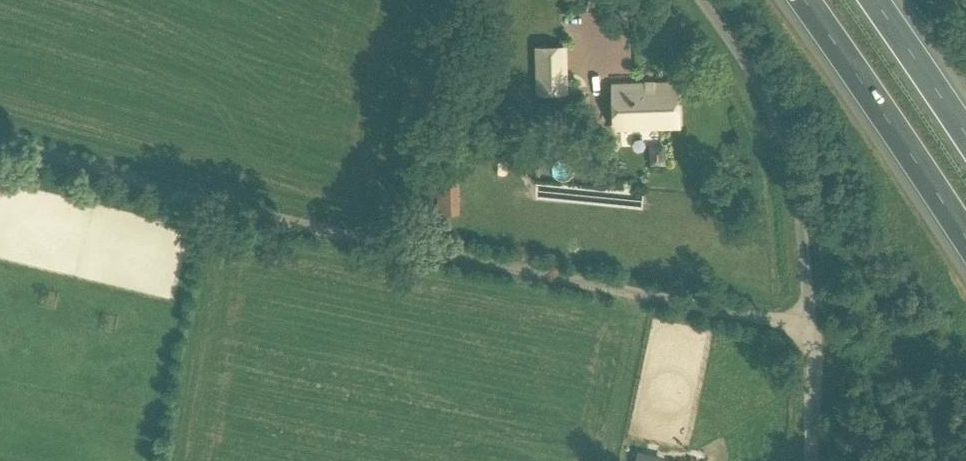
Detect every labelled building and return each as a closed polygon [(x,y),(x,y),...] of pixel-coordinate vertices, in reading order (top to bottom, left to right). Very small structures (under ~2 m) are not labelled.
[(564,49),(536,50),(538,93),(566,92),(564,49)] [(678,83),(613,86),(615,130),(679,127),(678,83)] [(664,147),(649,148),(650,168),(665,167),(664,147)] [(440,214),(462,213),(461,204),(440,205),(440,214)]
